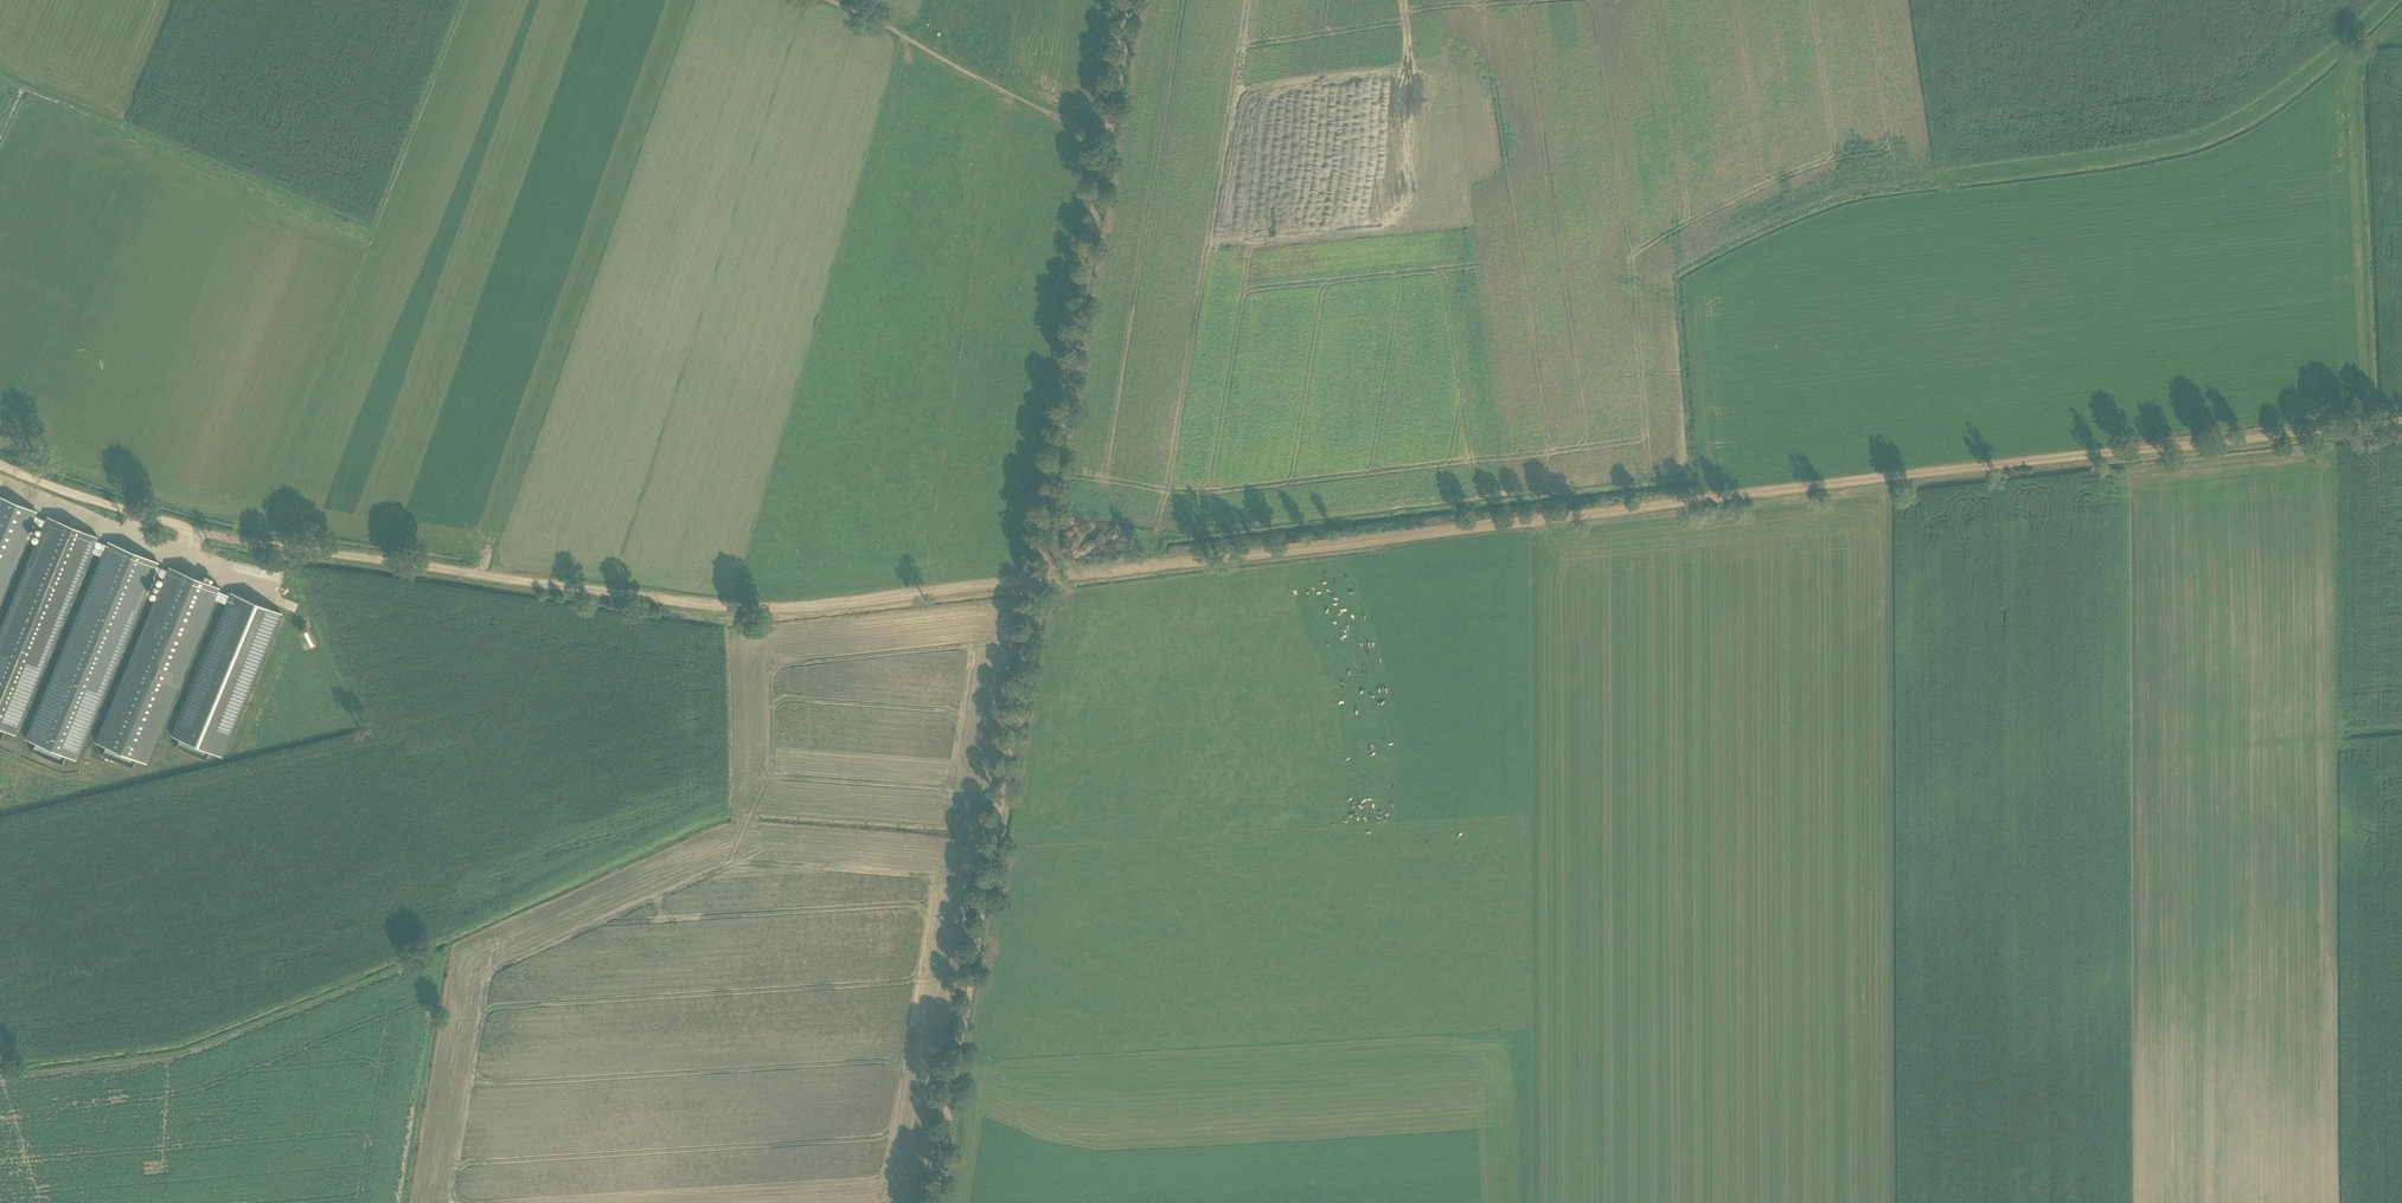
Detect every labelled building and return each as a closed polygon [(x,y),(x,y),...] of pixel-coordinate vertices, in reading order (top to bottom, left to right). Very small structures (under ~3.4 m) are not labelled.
[(0,497),(0,601),(32,524),(42,528),(46,520),(35,516),(36,512),(0,497)] [(47,516),(46,520),(42,528),(0,628),(0,728),(15,735),(93,549),(102,552),(105,546),(96,542),(97,538),(47,516)] [(158,563),(107,542),(105,546),(102,552),(25,739),(76,760),(153,575),(163,578),(167,571),(157,567),(158,563)] [(102,756),(132,768),(135,759),(147,764),(215,600),(218,592),(220,588),(168,567),(167,571),(163,578),(95,742),(106,747),(102,756)] [(222,757),(282,614),(230,592),(229,596),(218,592),(215,600),(225,604),(170,736),(179,739),(176,748),(205,761),(209,752),(222,757)]
